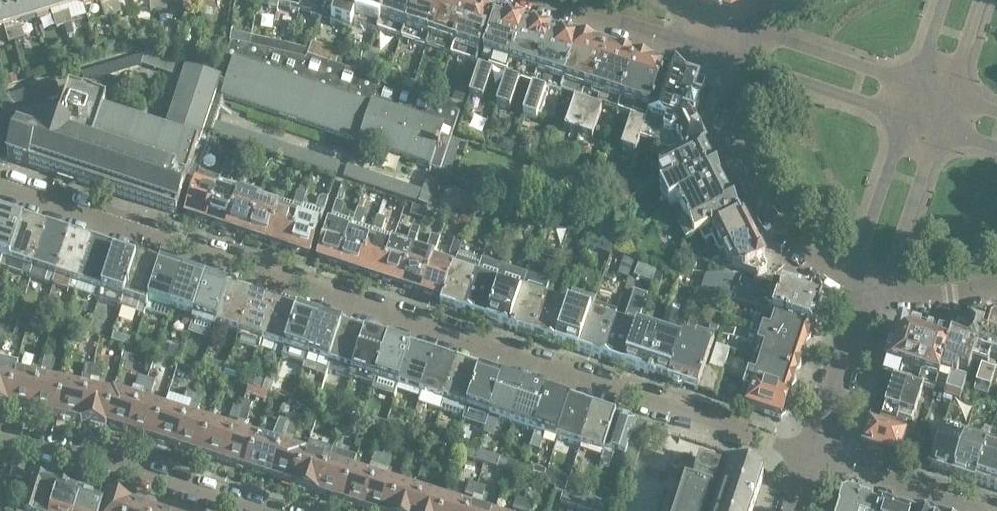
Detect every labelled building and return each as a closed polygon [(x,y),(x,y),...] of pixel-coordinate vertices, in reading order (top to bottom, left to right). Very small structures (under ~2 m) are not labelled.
[(13,26),(5,0),(0,0),(0,30),(13,26)] [(13,26),(37,19),(31,0),(5,0),(13,26)] [(37,19),(52,14),(57,28),(65,25),(60,12),(57,0),(31,0),(37,19)] [(60,12),(65,25),(72,23),(73,23),(69,9),(81,5),(79,0),(57,0),(60,12)] [(81,5),(82,9),(85,8),(89,22),(113,15),(109,1),(109,0),(79,0),(81,5)] [(109,1),(113,15),(121,12),(117,0),(109,0),(109,1)] [(150,11),(159,10),(158,0),(150,0),(150,11)] [(159,10),(167,10),(167,0),(158,0),(159,10)] [(257,1),(269,3),(268,8),(278,10),(279,5),(280,0),(258,0),(257,1)] [(279,5),(290,8),(289,13),(298,15),(300,10),(302,1),(302,0),(280,0),(279,5)] [(300,10),(311,13),(310,18),(320,20),(322,13),(324,6),(326,0),(302,0),(302,1),(300,10)] [(322,13),(334,17),(331,26),(348,32),(351,23),(354,16),(359,0),(326,0),(324,6),(322,13)] [(351,23),(378,32),(389,0),(359,0),(354,16),(351,23)] [(378,32),(402,40),(416,0),(389,0),(378,32)] [(402,40),(427,48),(444,0),(416,0),(402,40)] [(427,48),(451,56),(467,7),(459,4),(458,1),(457,0),(444,0),(427,48)] [(467,7),(451,56),(476,65),(477,65),(480,55),(493,17),(483,14),(484,12),(482,9),(474,6),(471,8),(467,7)] [(479,69),(470,96),(483,101),(494,70),(509,74),(512,66),(519,45),(523,33),(526,25),(524,25),(523,21),(515,18),(512,21),(497,16),(496,18),(483,56),(484,56),(479,69)] [(72,23),(65,25),(68,35),(75,33),(72,23)] [(509,74),(497,109),(509,113),(511,109),(525,115),(530,99),(535,84),(538,75),(539,74),(544,59),(549,46),(553,34),(551,34),(550,30),(541,27),(538,29),(532,27),(526,25),(523,33),(519,45),(512,66),(509,74)] [(26,37),(22,26),(14,29),(17,40),(26,37)] [(17,40),(14,29),(5,31),(9,43),(17,40)] [(232,32),(231,42),(232,42),(250,46),(251,36),(232,32)] [(530,99),(525,115),(537,119),(546,92),(548,88),(561,92),(565,83),(579,43),(576,42),(575,39),(566,36),(563,38),(553,34),(549,46),(544,59),(539,74),(538,75),(535,84),(530,99)] [(251,36),(250,46),(268,51),(271,41),(251,36)] [(271,41),(268,51),(287,55),(290,45),(271,41)] [(222,79),(216,95),(224,97),(234,101),(251,107),(257,109),(343,138),(360,143),(359,145),(374,150),(416,165),(431,170),(432,169),(440,171),(443,163),(452,138),(454,132),(462,107),(425,95),(388,82),(372,77),(362,74),(353,71),(337,65),(319,60),(307,56),(306,59),(287,55),(250,46),(232,42),(220,78),(222,79)] [(565,83),(561,92),(576,97),(575,101),(566,131),(579,135),(589,106),(594,93),(608,52),(596,47),(595,49),(593,45),(585,42),(582,44),(579,43),(565,83)] [(290,45),(287,55),(306,59),(307,56),(309,49),(290,45)] [(309,49),(307,56),(319,60),(322,49),(311,45),(309,49)] [(359,51),(353,71),(362,74),(369,55),(359,51)] [(589,106),(579,135),(593,139),(602,110),(603,106),(618,111),(621,102),(635,62),(634,62),(633,58),(624,56),(621,58),(617,57),(617,55),(608,52),(594,93),(589,106)] [(145,53),(81,73),(85,84),(143,65),(162,72),(166,60),(145,53)] [(369,55),(362,74),(372,77),(379,58),(369,55)] [(621,102),(618,111),(633,116),(632,120),(622,149),(636,154),(645,129),(648,118),(648,117),(650,111),(661,79),(664,71),(662,70),(663,69),(653,67),(652,67),(651,64),(642,61),(639,63),(635,62),(621,102)] [(19,129),(9,159),(29,166),(29,165),(177,214),(178,211),(180,204),(181,204),(188,205),(192,193),(196,180),(199,170),(206,149),(207,144),(211,133),(216,123),(224,97),(216,95),(222,79),(220,78),(186,66),(164,132),(138,124),(140,116),(129,112),(127,120),(103,112),(107,102),(70,89),(59,122),(60,122),(59,125),(39,118),(39,117),(23,112),(17,129),(19,129)] [(648,118),(645,129),(664,135),(661,143),(658,151),(670,155),(682,150),(684,153),(694,148),(705,143),(696,123),(700,110),(699,110),(703,98),(696,96),(701,81),(666,69),(665,71),(664,71),(661,79),(650,111),(648,118)] [(5,79),(8,87),(17,84),(15,76),(5,79)] [(401,87),(412,90),(415,82),(404,78),(401,87)] [(0,112),(0,151),(14,105),(59,92),(56,81),(5,96),(0,112)] [(454,92),(451,102),(460,104),(463,95),(454,92)] [(462,122),(458,135),(465,138),(470,124),(462,122)] [(494,129),(489,127),(486,136),(491,138),(494,129)] [(223,137),(211,133),(207,144),(219,148),(223,137)] [(499,138),(496,149),(509,154),(513,142),(499,138)] [(664,175),(654,180),(658,187),(656,188),(665,205),(669,203),(678,199),(713,183),(720,179),(719,179),(721,175),(716,164),(712,163),(703,147),(706,145),(705,143),(694,148),(684,153),(684,154),(659,167),(664,175)] [(578,158),(582,147),(575,145),(572,156),(578,158)] [(253,147),(250,156),(264,160),(266,151),(253,147)] [(455,156),(447,153),(443,163),(440,171),(449,174),(455,156)] [(210,210),(207,221),(213,223),(215,226),(221,228),(224,226),(228,228),(231,217),(238,194),(242,184),(230,179),(233,170),(228,156),(222,174),(221,177),(210,210)] [(344,177),(428,205),(437,181),(427,177),(422,192),(348,167),(344,177)] [(188,205),(185,214),(187,214),(193,216),(195,219),(201,221),(204,220),(207,221),(210,210),(221,177),(199,170),(196,180),(192,193),(188,205)] [(687,217),(677,222),(686,240),(694,236),(700,233),(711,227),(738,214),(737,212),(739,208),(733,198),(729,197),(720,179),(713,183),(678,199),(679,201),(681,206),(685,213),(687,217)] [(231,217),(228,228),(231,229),(233,232),(239,233),(242,232),(247,234),(247,235),(251,224),(259,201),(262,190),(242,184),(238,194),(231,217)] [(251,224),(247,235),(248,237),(254,238),(257,237),(269,241),(272,231),(280,208),(282,201),(286,188),(278,186),(275,194),(262,190),(259,201),(251,224)] [(493,190),(483,186),(479,197),(490,200),(493,190)] [(536,205),(553,210),(558,194),(539,188),(533,204),(536,205)] [(342,202),(344,194),(339,192),(336,200),(342,202)] [(272,231),(269,241),(272,242),(274,245),(280,247),(283,246),(290,248),(293,237),(300,214),(304,203),(307,195),(298,193),(295,205),(282,201),(280,208),(272,231)] [(293,237),(290,248),(293,249),(294,252),(300,253),(303,252),(310,255),(311,255),(322,222),(321,221),(328,200),(323,198),(320,199),(317,207),(304,203),(300,214),(293,237)] [(536,205),(533,204),(524,201),(519,216),(531,219),(536,205)] [(329,224),(318,257),(319,257),(330,261),(331,263),(337,265),(340,264),(351,231),(354,220),(341,216),(344,207),(343,204),(337,202),(336,204),(329,224)] [(351,231),(340,264),(350,267),(352,270),(357,272),(360,271),(361,271),(371,237),(375,228),(361,223),(364,213),(364,210),(358,208),(354,220),(351,231)] [(0,219),(0,267),(9,270),(12,262),(26,220),(2,212),(0,219)] [(565,231),(570,216),(558,212),(553,227),(565,231)] [(711,227),(700,233),(704,242),(712,238),(719,253),(723,252),(753,238),(744,219),(741,220),(738,214),(711,227)] [(371,237),(361,271),(370,274),(372,276),(378,278),(381,277),(382,274),(384,269),(390,249),(392,244),(394,239),(395,234),(385,231),(382,230),(385,220),(378,217),(375,228),(371,237)] [(26,220),(12,262),(9,270),(31,277),(34,269),(48,228),(26,220)] [(586,240),(586,241),(609,249),(615,231),(611,230),(602,226),(592,223),(586,240)] [(382,274),(381,277),(383,278),(385,281),(391,283),(394,281),(401,284),(402,281),(404,275),(408,264),(411,254),(412,251),(415,242),(417,235),(419,230),(410,227),(407,239),(405,243),(394,239),(392,244),(390,249),(384,269),(382,274)] [(48,228),(34,269),(31,277),(54,285),(57,277),(72,235),(48,228)] [(618,234),(612,252),(637,261),(637,259),(627,237),(618,234)] [(72,235),(57,277),(54,285),(76,293),(79,284),(93,242),(72,235)] [(402,281),(401,284),(404,285),(405,287),(411,289),(414,288),(423,291),(434,258),(440,238),(432,235),(428,246),(415,242),(412,251),(411,254),(408,264),(404,275),(402,281)] [(454,237),(448,254),(456,257),(462,240),(454,237)] [(753,238),(723,252),(729,265),(732,264),(735,270),(737,271),(742,272),(745,271),(758,277),(762,275),(767,272),(768,268),(766,263),(753,238)] [(93,242),(79,284),(76,293),(100,300),(103,292),(117,250),(93,242)] [(684,244),(681,253),(688,255),(691,246),(684,244)] [(117,250),(103,292),(100,300),(123,308),(126,299),(140,258),(117,250)] [(443,300),(441,305),(463,312),(466,302),(475,275),(478,267),(480,259),(459,252),(456,262),(455,265),(454,268),(447,287),(444,298),(443,300)] [(140,258),(126,299),(123,308),(144,315),(146,311),(149,302),(161,265),(140,258)] [(434,258),(423,291),(424,291),(426,294),(432,296),(435,295),(444,298),(447,287),(454,268),(455,265),(434,258)] [(630,261),(620,258),(615,274),(624,278),(630,261)] [(466,302),(463,312),(484,319),(496,282),(502,266),(480,259),(478,267),(475,275),(466,302)] [(695,262),(687,259),(683,271),(691,274),(695,262)] [(161,265),(149,302),(146,311),(170,319),(173,310),(186,273),(161,265)] [(496,282),(484,319),(507,327),(519,290),(524,275),(525,274),(502,266),(496,282)] [(637,266),(633,277),(649,282),(653,271),(637,266)] [(704,282),(701,291),(734,302),(762,311),(773,315),(775,315),(802,325),(812,328),(814,329),(818,316),(817,316),(820,302),(821,302),(819,299),(818,299),(812,296),(783,287),(774,284),(771,294),(754,289),(758,277),(745,271),(742,272),(737,271),(734,280),(732,287),(727,285),(726,289),(704,282)] [(208,280),(186,273),(173,310),(186,315),(183,324),(192,327),(192,326),(208,280)] [(519,290),(507,327),(530,334),(542,297),(544,292),(548,281),(525,274),(524,275),(519,290)] [(208,280),(192,326),(215,333),(218,325),(231,288),(208,280)] [(231,288),(218,325),(240,333),(253,295),(231,288)] [(634,290),(626,313),(638,317),(646,294),(634,290)] [(556,331),(553,342),(576,350),(580,339),(588,312),(592,302),(592,301),(593,298),(570,291),(568,294),(567,300),(565,305),(556,331)] [(542,297),(530,334),(553,342),(556,331),(565,305),(567,300),(544,292),(542,297)] [(253,295),(240,333),(262,340),(275,302),(253,295)] [(5,306),(20,311),(23,301),(8,296),(5,306)] [(735,303),(727,300),(722,315),(730,318),(735,303)] [(580,339),(576,350),(599,357),(611,320),(614,309),(592,301),(592,302),(588,312),(580,339)] [(275,302),(262,340),(276,345),(273,354),(283,357),(286,348),(300,310),(275,302)] [(41,315),(44,306),(35,303),(32,312),(41,315)] [(658,305),(655,315),(664,318),(667,307),(658,305)] [(675,321),(678,311),(668,308),(664,318),(675,321)] [(300,310),(286,348),(283,357),(306,365),(309,356),(322,318),(300,310)] [(758,325),(755,335),(760,337),(795,348),(804,351),(807,341),(811,338),(812,335),(811,331),(812,328),(802,325),(775,315),(773,315),(762,311),(758,325)] [(65,323),(68,314),(61,312),(58,320),(65,323)] [(721,316),(713,313),(707,331),(715,334),(721,316)] [(40,317),(29,315),(27,323),(38,326),(40,317)] [(975,354),(972,363),(983,366),(974,392),(988,396),(996,369),(996,317),(993,316),(985,320),(981,330),(975,354)] [(309,356),(306,365),(304,370),(326,378),(329,370),(331,363),(344,325),(322,318),(309,356)] [(611,320),(599,357),(622,365),(635,328),(614,321),(611,320)] [(344,325),(331,363),(329,370),(352,377),(354,371),(368,333),(344,325)] [(726,325),(723,336),(734,339),(757,346),(753,360),(760,362),(797,374),(797,371),(801,369),(802,365),(801,361),(804,351),(795,348),(760,337),(755,335),(726,325)] [(897,329),(886,363),(883,372),(895,376),(878,425),(894,430),(913,371),(926,332),(906,326),(905,326),(905,325),(898,329),(897,329)] [(948,350),(941,374),(939,379),(938,382),(948,385),(941,408),(949,411),(953,399),(960,401),(968,372),(969,372),(972,363),(975,354),(981,330),(972,327),(969,337),(955,332),(952,340),(950,339),(947,349),(948,350)] [(635,328),(622,365),(646,373),(658,335),(635,328)] [(74,336),(85,340),(88,334),(76,329),(74,336)] [(658,335),(646,373),(669,380),(682,343),(682,340),(683,337),(660,329),(658,335)] [(682,343),(669,380),(699,390),(706,368),(712,350),(711,349),(714,340),(686,331),(682,340),(682,343)] [(926,332),(913,371),(894,430),(901,432),(905,420),(912,421),(924,384),(936,388),(939,379),(941,374),(948,350),(947,349),(950,339),(926,332)] [(368,333),(354,371),(352,377),(374,385),(376,382),(377,378),(390,340),(368,333)] [(124,345),(128,346),(133,348),(135,341),(114,334),(111,341),(124,345)] [(390,340),(377,378),(400,386),(414,348),(390,340)] [(144,352),(157,356),(160,346),(147,341),(144,352)] [(8,406),(16,372),(2,369),(6,346),(0,345),(0,405),(8,406)] [(157,356),(176,362),(179,352),(160,346),(157,356)] [(730,352),(715,347),(707,368),(723,373),(730,352)] [(414,348),(400,386),(423,394),(436,355),(414,348)] [(16,372),(8,406),(33,412),(40,377),(45,355),(35,353),(30,375),(16,372)] [(40,377),(33,412),(57,417),(64,382),(50,379),(55,357),(45,355),(40,377)] [(436,355),(423,394),(419,402),(443,410),(446,401),(459,363),(436,355)] [(201,371),(224,378),(226,369),(227,366),(205,359),(204,362),(201,371)] [(749,372),(746,380),(753,383),(790,395),(793,386),(796,384),(797,380),(796,376),(797,374),(760,362),(753,360),(749,372)] [(64,382),(57,417),(81,422),(93,365),(82,363),(78,385),(64,382)] [(459,363),(446,401),(468,409),(481,371),(459,363)] [(93,365),(81,422),(107,428),(108,426),(116,392),(113,391),(112,393),(99,390),(103,367),(93,365)] [(706,368),(699,390),(716,396),(718,389),(719,383),(722,374),(709,369),(706,368)] [(224,378),(247,386),(250,377),(226,369),(224,378)] [(481,371),(468,409),(490,416),(503,378),(481,371)] [(141,376),(138,387),(146,390),(149,379),(141,376)] [(247,386),(262,391),(265,382),(250,377),(247,386)] [(503,378),(490,416),(480,445),(490,449),(500,419),(513,424),(526,385),(503,378)] [(149,379),(146,390),(154,392),(157,382),(149,379)] [(263,391),(271,394),(274,385),(275,382),(267,380),(263,391)] [(743,389),(739,404),(745,407),(782,419),(783,416),(786,413),(787,410),(786,406),(790,395),(753,383),(746,380),(743,389)] [(271,394),(293,401),(296,392),(274,385),(271,394)] [(526,385),(513,424),(537,431),(549,393),(526,385)] [(116,392),(108,426),(133,434),(143,400),(142,400),(146,390),(138,387),(134,386),(131,396),(116,392)] [(318,402),(331,407),(336,392),(323,387),(318,402)] [(249,397),(272,404),(274,395),(252,388),(249,397)] [(190,391),(186,401),(194,404),(198,393),(190,391)] [(198,393),(194,404),(202,407),(206,396),(198,393)] [(293,401),(315,409),(318,400),(296,393),(293,401)] [(549,393),(537,431),(529,454),(534,456),(536,451),(539,452),(546,434),(559,439),(572,401),(549,393)] [(143,400),(133,434),(156,441),(167,408),(143,400)] [(250,411),(253,404),(245,401),(243,408),(244,409),(250,411)] [(572,401),(559,439),(582,446),(594,408),(572,401)] [(967,412),(969,405),(960,402),(959,403),(958,409),(967,412)] [(190,415),(179,449),(203,456),(214,422),(199,418),(198,418),(202,407),(194,404),(190,415)] [(236,406),(232,417),(240,419),(244,409),(243,408),(236,406)] [(167,408),(156,441),(179,449),(190,415),(167,408)] [(594,408),(582,446),(604,454),(606,450),(617,415),(594,408)] [(244,409),(240,419),(248,422),(252,411),(250,411),(244,409)] [(346,419),(361,424),(364,415),(349,410),(346,419)] [(294,414),(291,424),(299,427),(302,417),(294,414)] [(361,424),(384,431),(387,422),(364,415),(361,424)] [(617,415),(606,450),(604,454),(602,462),(610,465),(615,453),(626,457),(629,447),(637,422),(637,421),(617,415)] [(943,429),(930,467),(951,474),(965,437),(967,431),(971,419),(963,416),(959,426),(945,422),(943,429)] [(240,419),(237,430),(226,464),(250,471),(260,437),(245,432),(248,422),(240,419)] [(214,422),(203,456),(226,464),(237,430),(214,422)] [(283,422),(279,432),(287,435),(291,424),(283,422)] [(384,431),(407,439),(410,430),(387,422),(384,431)] [(637,422),(629,447),(638,450),(640,451),(648,426),(637,422)] [(878,426),(870,423),(867,433),(864,433),(862,439),(864,442),(863,445),(899,457),(904,444),(921,449),(925,441),(907,434),(901,432),(894,430),(878,425),(878,426)] [(291,424),(287,435),(295,437),(299,427),(291,424)] [(965,437),(951,474),(974,482),(987,444),(988,443),(991,433),(982,430),(980,434),(967,431),(965,437)] [(415,441),(430,446),(433,437),(417,432),(415,441)] [(928,442),(937,445),(940,437),(931,434),(928,442)] [(260,437),(250,471),(273,479),(284,445),(260,437)] [(430,446),(443,451),(446,441),(433,437),(430,446)] [(452,454),(474,461),(478,451),(478,449),(456,442),(452,454)] [(995,489),(996,483),(996,446),(988,443),(987,444),(974,482),(995,489)] [(284,445),(273,479),(295,486),(294,488),(296,488),(307,454),(307,452),(284,445)] [(634,465),(638,450),(629,447),(626,457),(624,462),(634,465)] [(478,451),(474,461),(486,465),(489,454),(478,451)] [(375,452),(371,463),(379,465),(383,455),(375,452)] [(307,454),(296,488),(317,495),(328,461),(307,454)] [(383,455),(379,465),(387,468),(391,457),(383,455)] [(763,480),(719,465),(720,464),(703,457),(701,464),(700,464),(699,465),(693,463),(688,478),(695,480),(693,487),(685,484),(677,510),(753,510),(763,480)] [(504,471),(507,462),(501,460),(498,468),(504,471)] [(328,461),(317,495),(341,502),(352,468),(328,461)] [(504,471),(521,476),(524,467),(507,462),(504,471)] [(352,468),(341,502),(365,510),(376,476),(379,465),(370,463),(366,473),(352,468)] [(365,510),(369,510),(391,510),(399,484),(385,479),(388,469),(379,465),(376,476),(365,510)] [(22,482),(25,469),(13,466),(9,479),(22,482)] [(422,468),(419,479),(427,481),(430,471),(422,468)] [(533,480),(544,483),(548,472),(537,468),(533,480)] [(430,471),(427,481),(435,484),(438,473),(430,471)] [(567,492),(570,482),(571,480),(548,473),(544,485),(557,488),(556,491),(567,494),(567,492)] [(60,485),(58,481),(52,479),(47,481),(37,478),(35,486),(25,483),(20,502),(17,510),(52,510),(60,485)] [(470,482),(466,493),(474,496),(478,485),(470,482)] [(574,494),(590,499),(593,491),(593,490),(570,482),(567,492),(574,494)] [(391,510),(417,510),(423,491),(399,484),(391,510)] [(60,485),(52,510),(77,510),(83,492),(81,488),(75,486),(70,488),(60,485)] [(478,485),(474,496),(482,498),(486,488),(478,485)] [(77,510),(104,510),(107,499),(98,496),(96,493),(90,491),(86,493),(83,492),(77,510)] [(417,510),(444,510),(447,499),(423,491),(417,510)] [(567,494),(556,491),(553,500),(571,505),(574,494),(567,492),(567,494)] [(602,494),(593,491),(590,499),(592,500),(599,502),(602,494)] [(839,510),(876,510),(879,503),(857,496),(857,495),(848,491),(844,494),(844,493),(839,505),(840,506),(839,510)] [(444,510),(470,510),(471,507),(474,496),(466,493),(465,492),(461,503),(447,499),(444,510)] [(574,494),(571,505),(588,510),(592,500),(590,499),(574,494)] [(104,510),(129,510),(131,503),(108,496),(107,499),(104,510)] [(470,510),(485,510),(480,509),(483,498),(482,498),(474,496),(471,507),(470,510)] [(515,509),(521,510),(523,510),(526,501),(518,498),(515,509)] [(592,500),(588,510),(589,510),(608,510),(609,505),(599,502),(592,500)] [(523,510),(532,510),(534,504),(526,501),(523,510)] [(20,502),(5,510),(17,510),(20,502)] [(879,502),(879,503),(876,510),(906,510),(879,502)] [(129,510),(156,510),(131,503),(129,510)]
